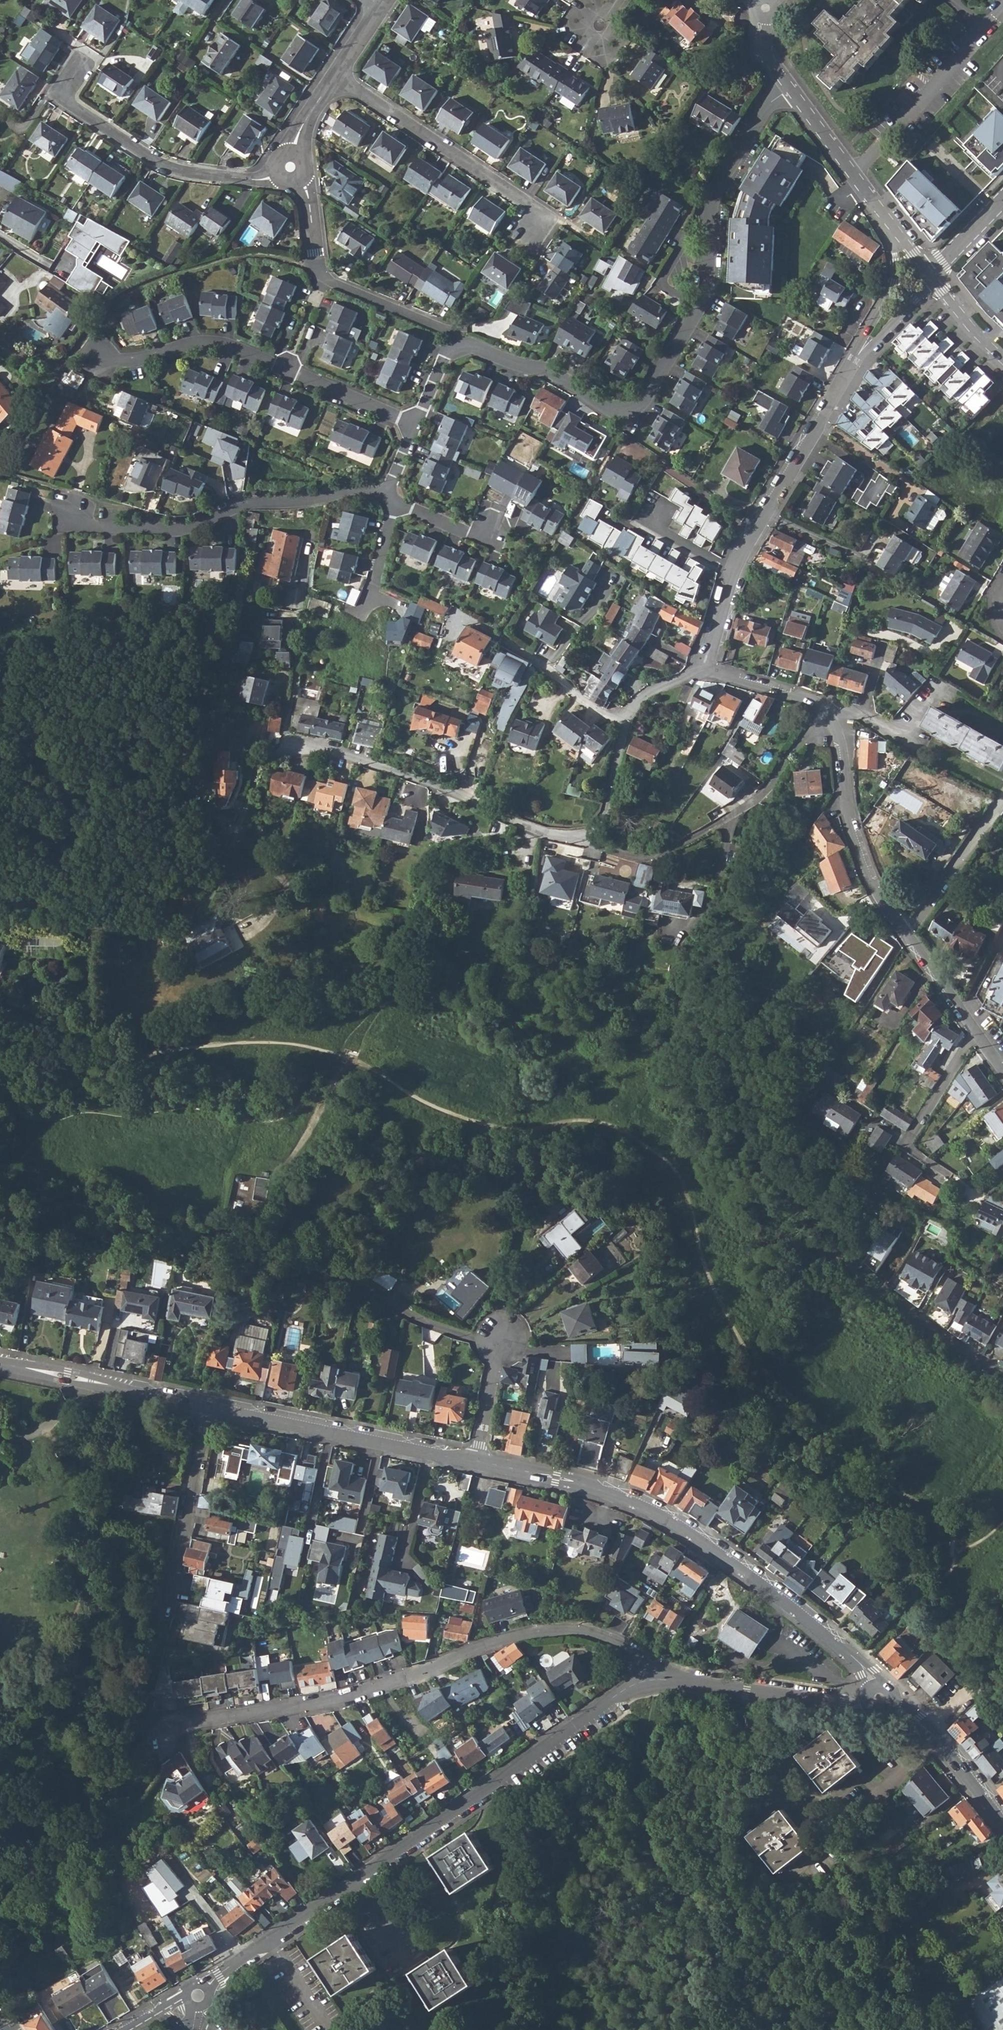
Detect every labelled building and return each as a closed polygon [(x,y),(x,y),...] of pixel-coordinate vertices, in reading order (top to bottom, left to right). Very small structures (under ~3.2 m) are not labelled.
[(56,5),(55,7),(72,18),(84,0),(49,0),(56,5)] [(182,1),(205,17),(216,0),(183,0),(182,1)] [(235,16),(254,29),(267,10),(251,0),(246,0),(235,16)] [(346,9),(333,0),(326,0),(310,24),(329,36),(338,23),(337,22),(346,9)] [(515,4),(527,11),(528,10),(537,15),(544,4),(547,0),(518,0),(515,4)] [(809,34),(839,62),(823,79),(835,92),(846,81),(853,88),(864,77),(861,75),(884,51),(883,50),(894,39),(892,37),(926,0),(870,0),(862,9),(861,8),(851,19),(849,18),(843,25),(829,12),(809,34)] [(672,28),(674,25),(694,43),(707,28),(706,27),(706,23),(703,20),(699,21),(699,20),(702,17),(693,10),(691,13),(680,3),(663,21),(672,28)] [(34,22),(39,14),(27,6),(17,22),(23,26),(28,18),(34,22)] [(121,21),(98,6),(84,28),(95,35),(96,33),(108,41),(121,21)] [(411,41),(428,17),(412,6),(407,14),(405,13),(394,30),(411,41)] [(337,22),(338,23),(347,10),(346,9),(337,22)] [(513,17),(495,13),(494,16),(496,30),(487,32),(492,62),(517,57),(515,45),(513,46),(512,40),(509,28),(515,28),(513,17)] [(45,72),(60,49),(64,42),(43,29),(39,35),(33,45),(39,49),(30,62),(45,72)] [(95,35),(106,43),(108,41),(96,33),(95,35)] [(224,34),(204,64),(223,76),(243,47),(224,34)] [(304,74),(321,49),(301,36),(284,61),(304,74)] [(259,47),(265,50),(269,45),(263,41),(259,47)] [(177,57),(183,61),(189,52),(183,48),(177,57)] [(664,70),(669,63),(650,50),(645,57),(646,58),(641,64),(642,65),(633,78),(653,92),(667,71),(664,70)] [(379,53),(368,70),(381,78),(380,80),(391,87),(403,68),(379,53)] [(538,53),(517,68),(541,84),(543,82),(550,87),(549,89),(554,93),(556,89),(568,72),(557,64),(556,66),(546,60),(547,59),(538,53)] [(269,71),(275,63),(263,56),(258,64),(269,71)] [(112,64),(100,81),(124,97),(135,79),(112,64)] [(26,101),(37,84),(36,84),(40,78),(23,66),(19,73),(18,72),(1,97),(17,108),(23,99),(26,101)] [(367,72),(380,80),(381,78),(368,70),(367,72)] [(568,72),(556,89),(579,105),(590,88),(574,77),(575,76),(568,72)] [(418,106),(420,104),(427,109),(439,91),(417,75),(403,95),(418,106)] [(278,77),(260,104),(268,109),(276,115),(278,116),(296,89),(278,77)] [(148,86),(135,104),(159,120),(171,102),(148,86)] [(706,94),(693,116),(721,133),(722,131),(731,136),(743,117),(734,111),(706,94)] [(439,119),(462,134),(476,114),(453,98),(439,119)] [(17,108),(20,109),(26,101),(23,99),(17,108)] [(188,105),(175,125),(199,141),(212,121),(188,105)] [(605,134),(616,132),(616,135),(636,131),(630,105),(620,107),(621,108),(612,109),(612,107),(600,110),(605,134)] [(264,115),(273,121),(276,115),(268,109),(264,115)] [(359,147),(372,128),(347,111),(335,130),(359,147)] [(999,111),(965,146),(997,176),(1002,170),(1002,115),(999,111)] [(246,115),(228,143),(245,155),(258,136),(261,138),(267,129),(246,115)] [(57,157),(69,139),(44,123),(32,141),(57,157)] [(474,143),(490,153),(490,152),(499,158),(511,140),(487,124),(474,143)] [(397,143),(399,141),(386,133),(374,152),(396,167),(407,150),(397,143)] [(777,136),(769,149),(774,152),(782,139),(777,136)] [(766,300),(772,300),(774,271),(775,235),(769,235),(770,227),(771,214),(777,204),(781,198),(786,201),(797,182),(804,170),(799,167),(807,155),(782,139),(774,152),(769,149),(754,173),(757,174),(749,187),(751,188),(748,194),(746,197),(740,216),(740,219),(740,226),(737,226),(736,241),(734,240),(733,269),(731,284),(731,298),(766,300)] [(397,143),(407,150),(408,147),(399,141),(397,143)] [(76,172),(76,173),(92,183),(105,163),(89,153),(88,154),(81,149),(69,167),(76,172)] [(523,149),(512,165),(525,174),(524,176),(535,183),(547,164),(523,149)] [(429,195),(430,192),(439,179),(442,174),(420,159),(406,180),(429,195)] [(334,160),(328,170),(339,177),(330,191),(349,203),(364,181),(334,160)] [(959,209),(910,161),(890,184),(901,194),(897,197),(925,233),(927,230),(936,239),(951,223),(948,221),(959,209)] [(105,163),(92,183),(115,198),(127,178),(105,163)] [(511,167),(524,176),(525,174),(512,165),(511,167)] [(16,193),(22,182),(6,172),(0,182),(0,184),(16,193)] [(545,186),(549,188),(557,176),(554,173),(545,186)] [(559,173),(557,176),(549,188),(548,190),(559,197),(558,199),(570,207),(582,188),(559,173)] [(757,174),(754,173),(743,191),(748,194),(751,188),(749,187),(757,174)] [(439,179),(430,192),(457,210),(471,190),(450,176),(445,183),(439,179)] [(154,217),(166,200),(157,194),(159,193),(142,182),(130,201),(154,217)] [(890,184),(888,186),(897,197),(901,194),(890,184)] [(547,191),(558,199),(559,197),(548,190),(547,191)] [(657,206),(647,222),(668,235),(678,220),(676,219),(679,214),(684,207),(664,195),(663,196),(659,197),(656,203),(657,206)] [(17,197),(3,224),(15,230),(14,232),(32,242),(47,213),(17,197)] [(484,198),(470,219),(493,234),(507,213),(484,198)] [(598,229),(605,234),(618,215),(604,206),(597,201),(593,198),(580,217),(589,223),(598,229)] [(786,201),(781,198),(777,204),(782,207),(786,201)] [(54,207),(63,212),(67,206),(57,201),(54,207)] [(264,203),(252,221),(277,238),(288,222),(279,216),(281,214),(264,203)] [(361,212),(349,203),(345,209),(357,218),(361,212)] [(181,204),(169,224),(192,239),(201,223),(206,216),(199,211),(197,215),(181,204)] [(82,215),(69,207),(65,214),(78,221),(82,215)] [(206,216),(201,223),(223,237),(233,221),(212,207),(206,216)] [(959,209),(948,221),(951,223),(962,212),(959,209)] [(82,268),(71,286),(94,300),(106,279),(87,268),(87,261),(98,241),(122,256),(131,241),(89,218),(85,225),(78,221),(69,236),(74,239),(67,250),(83,260),(82,268)] [(870,261),(881,245),(846,221),(835,236),(845,243),(866,258),(870,261)] [(362,259),(376,239),(351,222),(339,240),(354,250),(352,253),(362,259)] [(668,235),(647,222),(636,240),(633,241),(630,247),(631,250),(629,252),(649,264),(655,255),(658,250),(659,250),(668,235)] [(927,230),(925,233),(933,242),(936,239),(927,230)] [(560,254),(553,264),(558,266),(569,274),(575,264),(577,265),(584,255),(566,243),(559,253),(560,254)] [(841,249),(861,263),(866,258),(845,243),(841,249)] [(991,243),(965,270),(968,273),(962,280),(980,303),(991,313),(989,314),(996,321),(999,318),(1002,322),(1002,286),(999,282),(1002,278),(1002,254),(991,243)] [(824,251),(828,255),(833,248),(829,245),(824,251)] [(417,286),(427,270),(400,252),(389,270),(407,282),(408,280),(411,282),(417,286)] [(510,290),(521,272),(511,266),(513,263),(498,253),(485,273),(510,290)] [(641,268),(620,255),(601,286),(609,291),(611,288),(632,295),(639,283),(637,282),(637,276),(641,268)] [(601,259),(596,270),(607,275),(612,264),(601,259)] [(811,293),(817,297),(820,292),(819,292),(827,276),(828,277),(835,265),(829,262),(811,293)] [(511,266),(521,272),(523,270),(513,263),(511,266)] [(567,281),(571,275),(569,274),(558,266),(554,272),(553,271),(540,289),(556,300),(569,282),(567,281)] [(417,286),(446,305),(448,302),(454,307),(469,284),(463,281),(459,281),(457,284),(429,267),(427,270),(417,286)] [(646,271),(641,268),(637,276),(637,282),(639,283),(646,271)] [(67,283),(55,276),(49,285),(60,293),(67,283)] [(838,303),(837,304),(845,309),(855,292),(828,277),(827,276),(819,292),(820,292),(821,293),(817,299),(818,303),(831,311),(836,302),(838,303)] [(291,303),(298,287),(276,278),(269,293),(269,294),(265,304),(284,312),(288,302),(291,303)] [(39,287),(45,291),(49,285),(44,281),(39,287)] [(73,314),(79,306),(60,293),(49,285),(45,291),(37,302),(51,312),(48,315),(49,319),(30,322),(32,324),(37,328),(41,330),(47,331),(49,329),(62,338),(69,328),(73,331),(81,320),(73,314)] [(228,319),(237,320),(238,298),(230,298),(230,297),(217,296),(217,294),(203,294),(202,316),(215,317),(215,320),(228,320),(228,319)] [(644,294),(629,311),(658,328),(668,311),(661,307),(657,304),(658,302),(644,294)] [(178,325),(194,319),(186,296),(170,302),(170,303),(159,307),(166,326),(177,322),(178,325)] [(527,316),(533,303),(515,296),(509,308),(527,316)] [(722,320),(716,330),(734,340),(740,330),(740,331),(749,316),(728,303),(719,318),(722,320)] [(280,329),(286,313),(284,312),(265,304),(264,304),(258,320),(254,331),(272,339),(277,328),(280,329)] [(332,321),(328,331),(332,333),(346,339),(351,329),(358,313),(336,304),(329,320),(332,321)] [(143,336),(159,330),(151,307),(135,313),(135,314),(124,318),(131,337),(142,333),(143,336)] [(388,315),(380,312),(378,317),(386,320),(388,315)] [(578,320),(570,315),(555,340),(563,345),(563,344),(571,348),(572,346),(577,348),(576,350),(587,356),(594,345),(590,342),(597,330),(587,325),(584,326),(577,321),(578,320)] [(521,316),(517,326),(515,325),(510,336),(520,341),(520,340),(532,345),(535,344),(540,333),(541,334),(545,325),(529,318),(528,320),(521,316)] [(940,327),(932,320),(922,330),(914,322),(899,337),(913,355),(915,353),(929,338),(940,327)] [(834,342),(815,331),(800,358),(820,368),(834,342)] [(418,357),(424,341),(402,332),(391,358),(410,366),(415,356),(418,357)] [(328,350),(323,361),(342,369),(347,358),(354,342),(346,339),(332,333),(325,349),(328,350)] [(729,346),(711,335),(706,343),(705,343),(701,350),(698,354),(700,356),(693,367),(713,379),(720,366),(718,365),(725,354),(729,346)] [(938,346),(929,338),(915,353),(928,370),(930,368),(945,353),(955,342),(948,335),(938,346)] [(640,357),(645,350),(626,338),(622,346),(621,346),(615,357),(613,355),(606,368),(625,379),(632,368),(634,369),(641,358),(640,357)] [(971,358),(964,351),(953,362),(945,353),(930,368),(944,386),(946,384),(960,369),(971,358)] [(406,383),(413,368),(410,366),(391,358),(384,374),(385,374),(380,385),(399,393),(403,382),(406,383)] [(814,376),(795,365),(780,392),(799,402),(814,376)] [(960,369),(946,384),(955,407),(986,374),(979,366),(969,377),(960,369)] [(916,393),(891,367),(880,378),(870,368),(865,376),(878,389),(897,407),(916,393)] [(79,389),(87,377),(74,369),(66,381),(79,389)] [(215,403),(224,383),(216,379),(216,378),(203,373),(203,375),(191,370),(182,391),(194,397),(195,395),(207,400),(207,399),(215,403)] [(708,384),(689,372),(684,380),(683,380),(679,387),(676,391),(678,393),(672,404),(692,415),(699,403),(697,402),(703,392),(703,391),(708,384)] [(477,377),(466,373),(458,392),(469,396),(469,397),(485,403),(494,381),(478,374),(477,377)] [(994,382),(986,374),(955,407),(971,421),(982,411),(991,401),(983,393),(994,382)] [(243,379),(235,376),(226,396),(234,399),(234,400),(246,405),(245,406),(258,412),(267,391),(255,386),(256,383),(243,378),(243,379)] [(2,423),(22,407),(0,381),(0,420),(2,423)] [(517,391),(501,384),(491,406),(507,413),(508,413),(518,417),(526,398),(515,393),(517,391)] [(543,388),(532,407),(544,413),(540,421),(553,428),(556,422),(567,402),(543,388)] [(897,407),(878,389),(867,400),(857,390),(852,397),(866,411),(884,429),(903,414),(897,407)] [(788,407),(758,390),(752,401),(769,411),(760,428),(778,437),(790,416),(784,413),(788,407)] [(125,392),(119,407),(126,410),(122,418),(142,426),(149,409),(157,412),(159,406),(125,392)] [(293,401),(285,397),(276,417),(285,421),(284,421),(296,426),(295,428),(308,433),(317,412),(305,407),(306,405),(293,400),(293,401)] [(70,402),(55,431),(70,439),(78,424),(81,425),(88,409),(70,402)] [(115,415),(122,418),(126,410),(119,407),(115,415)] [(88,409),(81,425),(97,432),(104,416),(88,409)] [(685,420),(666,409),(661,417),(656,423),(654,428),(656,429),(649,440),(669,452),(676,440),(675,439),(681,428),(685,420)] [(873,448),(890,436),(884,429),(866,411),(854,423),(843,413),(837,423),(873,448)] [(582,419),(571,413),(564,426),(556,422),(553,428),(561,432),(554,443),(566,449),(568,444),(596,459),(608,436),(581,421),(582,419)] [(727,418),(733,421),(736,416),(730,413),(727,418)] [(440,432),(443,434),(439,442),(437,441),(434,451),(454,460),(457,461),(460,452),(458,451),(462,442),(469,426),(447,416),(440,432)] [(739,425),(733,421),(727,418),(724,423),(736,429),(739,425)] [(341,421),(332,441),(344,446),(343,447),(362,455),(362,454),(374,458),(382,439),(371,434),(371,433),(353,425),(352,426),(341,421)] [(218,448),(212,459),(225,465),(227,460),(233,463),(232,465),(235,482),(244,477),(246,468),(234,464),(239,449),(234,447),(237,438),(210,427),(204,442),(218,448)] [(51,429),(32,466),(55,478),(74,441),(70,439),(55,431),(51,429)] [(169,459),(141,448),(136,459),(143,462),(135,479),(129,477),(123,491),(126,491),(139,493),(149,493),(150,485),(157,487),(169,459)] [(746,486),(761,461),(739,448),(724,474),(746,486)] [(454,460),(434,451),(430,459),(429,459),(424,472),(426,473),(421,485),(442,494),(448,481),(446,480),(451,468),(450,468),(454,460)] [(833,453),(829,460),(833,463),(826,475),(845,487),(857,468),(833,453)] [(616,457),(602,480),(620,490),(617,497),(627,503),(632,494),(643,476),(634,470),(635,467),(616,457)] [(511,498),(527,507),(531,499),(542,481),(504,459),(489,485),(492,487),(511,498)] [(487,473),(493,476),(499,465),(492,462),(487,473)] [(173,469),(164,490),(178,495),(176,500),(184,504),(197,499),(198,497),(201,498),(207,483),(205,483),(208,476),(189,468),(186,475),(173,469)] [(845,487),(851,491),(863,472),(857,468),(845,487)] [(864,493),(858,490),(852,500),(868,510),(872,504),(878,508),(887,492),(894,497),(900,487),(881,475),(876,483),(872,480),(864,493)] [(829,497),(834,489),(820,481),(815,489),(819,491),(805,514),(824,525),(838,501),(829,497)] [(492,487),(483,503),(502,514),(511,498),(492,487)] [(673,519),(685,526),(695,508),(688,504),(691,499),(676,488),(669,500),(684,509),(682,513),(678,511),(673,519)] [(11,489),(8,501),(6,501),(1,521),(2,521),(0,530),(0,533),(20,539),(23,527),(24,527),(29,507),(28,507),(32,495),(11,489)] [(829,497),(838,501),(842,494),(834,489),(829,497)] [(921,494),(906,518),(925,530),(927,528),(939,507),(940,506),(921,494)] [(589,539),(603,547),(614,528),(600,520),(600,522),(596,520),(604,506),(591,499),(581,516),(586,519),(580,528),(592,535),(589,539)] [(533,500),(523,519),(530,524),(542,531),(543,529),(554,535),(566,516),(553,509),(552,510),(541,504),(541,505),(533,500)] [(695,508),(685,526),(679,535),(687,540),(696,524),(703,528),(709,517),(702,514),(704,510),(696,506),(695,508)] [(927,528),(933,531),(941,520),(945,519),(947,515),(946,511),(939,507),(927,528)] [(366,535),(370,518),(347,512),(342,529),(343,529),(340,540),(360,546),(363,534),(366,535)] [(709,517),(703,528),(694,543),(702,548),(707,539),(710,541),(713,538),(716,540),(723,527),(710,515),(709,517)] [(248,537),(248,548),(256,550),(258,529),(254,528),(255,521),(248,520),(248,537)] [(979,523),(960,554),(981,567),(996,544),(998,545),(1002,537),(979,523)] [(623,533),(614,528),(603,547),(603,548),(612,554),(614,551),(633,561),(642,546),(645,539),(629,530),(628,533),(624,531),(623,533)] [(278,540),(275,554),(296,560),(300,536),(275,529),(272,538),(278,540)] [(810,546),(777,530),(771,543),(792,552),(788,561),(799,567),(806,553),(814,557),(818,549),(810,546)] [(559,540),(570,547),(575,538),(565,531),(559,540)] [(421,537),(410,533),(403,552),(413,556),(413,557),(429,563),(438,541),(422,535),(421,537)] [(886,548),(881,555),(883,556),(878,565),(896,576),(906,561),(907,562),(907,561),(916,548),(896,535),(887,549),(886,548)] [(639,569),(647,574),(649,571),(658,555),(664,544),(656,539),(650,551),(642,546),(633,561),(641,566),(639,569)] [(453,549),(445,545),(436,565),(444,569),(456,574),(455,576),(468,582),(477,561),(465,555),(466,553),(453,548),(453,549)] [(238,571),(239,550),(226,549),(226,548),(206,547),(206,549),(193,548),(193,570),(205,570),(205,572),(226,572),(226,571),(238,571)] [(907,561),(915,566),(916,564),(919,564),(923,557),(922,555),(923,553),(916,548),(907,561)] [(656,579),(664,583),(666,580),(675,564),(681,553),(673,549),(667,560),(658,555),(649,571),(657,576),(656,579)] [(178,574),(178,552),(166,552),(166,550),(146,550),(146,551),(133,551),(132,572),(145,573),(145,574),(165,575),(165,573),(178,574)] [(356,574),(360,557),(337,551),(333,568),(330,579),(350,584),(353,573),(356,574)] [(605,559),(594,551),(582,573),(578,572),(580,569),(571,565),(562,583),(570,587),(560,604),(573,611),(584,608),(598,582),(594,580),(605,559)] [(291,582),(296,560),(275,554),(264,552),(258,573),(291,582)] [(766,553),(762,561),(795,576),(798,569),(766,553)] [(117,577),(118,556),(105,555),(105,554),(85,554),(85,555),(72,555),(72,576),(84,577),(84,578),(105,578),(105,577),(117,577)] [(56,581),(57,560),(44,559),(44,558),(24,558),(24,559),(12,559),(11,580),(24,581),(24,582),(44,582),(44,581),(56,581)] [(672,588),(680,593),(698,563),(690,558),(683,569),(675,564),(666,580),(674,585),(672,588)] [(493,566),(485,562),(476,582),(484,586),(496,591),(495,593),(508,598),(517,577),(505,572),(506,570),(493,565),(493,566)] [(752,562),(749,572),(762,575),(764,568),(752,562)] [(706,567),(698,563),(680,593),(676,600),(684,604),(687,600),(695,603),(701,585),(697,583),(706,567)] [(958,570),(940,600),(959,611),(977,581),(958,570)] [(902,587),(914,592),(916,587),(904,581),(902,587)] [(809,588),(806,593),(823,601),(825,596),(809,588)] [(842,588),(836,601),(850,607),(854,594),(842,588)] [(353,594),(346,592),(343,600),(357,605),(361,593),(354,591),(353,594)] [(657,627),(662,615),(667,604),(655,596),(654,598),(646,594),(644,598),(648,600),(643,610),(639,608),(636,606),(632,613),(637,615),(632,624),(635,626),(653,634),(657,627)] [(447,615),(451,606),(423,595),(420,602),(411,602),(405,618),(391,616),(389,643),(404,645),(413,622),(420,622),(427,607),(447,615)] [(314,597),(310,609),(330,615),(334,603),(314,597)] [(639,608),(643,610),(648,600),(644,598),(639,608)] [(836,601),(835,601),(831,609),(842,614),(844,611),(847,612),(850,607),(836,601)] [(237,603),(232,618),(242,620),(244,605),(237,603)] [(610,611),(616,614),(620,606),(615,603),(610,611)] [(667,604),(662,615),(664,620),(698,635),(704,622),(667,604)] [(893,606),(890,620),(892,620),(890,627),(913,633),(932,643),(936,636),(938,637),(943,626),(920,613),(893,606)] [(561,616),(545,607),(540,616),(537,614),(527,631),(555,647),(565,629),(556,625),(561,616)] [(420,627),(439,635),(446,615),(427,608),(420,627)] [(936,618),(943,622),(949,614),(941,609),(936,618)] [(793,612),(787,634),(805,639),(811,617),(793,612)] [(265,619),(264,648),(282,649),(284,620),(265,619)] [(742,620),(737,638),(748,641),(747,643),(757,645),(757,644),(768,647),(773,628),(742,620)] [(631,631),(626,641),(642,651),(653,634),(635,626),(631,631)] [(469,627),(455,654),(479,666),(493,638),(469,627)] [(653,634),(660,638),(664,630),(657,627),(653,634)] [(621,638),(626,641),(631,631),(627,629),(621,638)] [(435,638),(417,631),(413,642),(431,648),(435,638)] [(857,635),(851,652),(873,659),(877,646),(870,644),(871,639),(857,635)] [(621,638),(610,656),(630,669),(642,651),(626,641),(621,638)] [(969,640),(959,659),(989,676),(998,659),(992,656),(993,653),(969,640)] [(688,656),(692,649),(679,641),(675,648),(688,656)] [(778,642),(772,665),(798,671),(803,653),(793,650),(794,646),(778,642)] [(828,653),(810,649),(803,673),(830,679),(834,665),(837,654),(839,648),(830,645),(828,653)] [(728,646),(723,663),(732,665),(737,649),(728,646)] [(892,662),(895,651),(886,648),(883,660),(892,662)] [(500,650),(495,660),(505,665),(508,658),(510,655),(500,650)] [(659,650),(654,659),(665,665),(671,656),(659,650)] [(292,653),(279,652),(278,663),(292,663),(292,653)] [(234,653),(233,661),(251,663),(251,654),(234,653)] [(510,655),(508,658),(514,661),(513,664),(522,669),(521,670),(513,682),(502,684),(497,681),(496,683),(502,686),(515,684),(521,677),(524,675),(529,669),(532,664),(511,653),(510,655)] [(605,665),(600,672),(606,675),(602,680),(618,689),(630,669),(610,656),(606,653),(600,662),(605,665)] [(564,656),(559,664),(564,668),(566,665),(569,659),(564,656)] [(489,673),(499,678),(497,681),(502,684),(513,682),(521,670),(522,669),(513,664),(514,661),(508,658),(505,665),(495,660),(489,673)] [(830,679),(829,683),(864,693),(869,675),(834,665),(830,679)] [(927,679),(918,672),(915,672),(911,677),(906,673),(890,668),(885,683),(893,687),(890,691),(896,696),(899,693),(908,701),(921,686),(927,679)] [(536,672),(529,669),(524,675),(521,677),(510,692),(506,699),(508,705),(502,714),(501,730),(506,731),(512,717),(536,672)] [(597,677),(602,680),(606,675),(600,672),(597,677)] [(582,688),(580,691),(583,695),(591,699),(607,709),(611,703),(608,701),(615,688),(617,690),(618,689),(602,680),(597,677),(593,675),(588,682),(590,683),(585,690),(582,688)] [(247,676),(242,700),(266,705),(271,681),(247,676)] [(362,684),(372,687),(374,679),(364,677),(362,684)] [(389,683),(387,691),(394,693),(397,685),(389,683)] [(684,684),(678,699),(688,703),(694,687),(684,684)] [(702,687),(692,706),(711,715),(712,713),(720,697),(702,687)] [(481,689),(477,698),(489,704),(494,695),(481,689)] [(720,697),(712,713),(711,715),(708,720),(713,723),(716,715),(733,722),(743,701),(723,691),(720,697)] [(436,697),(423,693),(420,704),(423,706),(422,709),(425,709),(436,697)] [(740,725),(760,736),(768,721),(764,719),(766,716),(775,699),(759,694),(745,717),(740,725)] [(477,698),(472,708),(485,714),(489,704),(477,698)] [(418,707),(413,723),(420,729),(429,728),(430,728),(435,730),(434,732),(434,733),(440,735),(445,734),(457,738),(462,721),(425,709),(422,709),(418,707)] [(924,727),(936,734),(935,735),(957,747),(958,746),(969,753),(969,754),(991,766),(991,765),(1002,771),(1002,745),(998,742),(999,740),(993,736),(991,739),(958,720),(960,717),(953,714),(952,716),(935,707),(924,727)] [(571,711),(556,731),(582,751),(583,748),(587,739),(594,729),(571,711)] [(683,738),(692,716),(683,712),(674,735),(683,738)] [(295,713),(292,730),(314,735),(318,719),(305,716),(295,713)] [(318,719),(314,735),(342,741),(348,716),(340,714),(339,723),(318,719)] [(272,731),(279,731),(280,719),(273,718),(272,731)] [(362,723),(381,728),(382,724),(363,718),(362,723)] [(518,720),(511,738),(528,745),(527,747),(537,751),(546,724),(538,721),(536,724),(528,721),(527,723),(518,720)] [(352,734),(350,742),(377,748),(383,729),(381,728),(362,723),(359,723),(357,735),(352,734)] [(594,729),(587,739),(583,748),(597,758),(613,737),(596,724),(594,729)] [(636,737),(629,753),(648,761),(655,764),(662,749),(636,737)] [(510,741),(527,747),(528,745),(511,738),(510,741)] [(731,740),(723,754),(741,766),(747,756),(736,748),(738,745),(731,740)] [(862,741),(861,768),(878,769),(879,752),(887,752),(887,742),(862,741)] [(216,784),(222,784),(223,794),(223,797),(231,797),(239,779),(239,772),(230,772),(230,762),(231,754),(222,753),(221,762),(216,762),(216,784)] [(645,767),(653,771),(655,764),(648,761),(645,767)] [(731,799),(744,780),(723,766),(710,784),(731,799)] [(799,796),(823,794),(821,770),(796,772),(799,796)] [(286,794),(302,798),(307,780),(307,776),(291,772),(290,775),(281,773),(277,775),(273,791),(276,795),(282,796),(286,794)] [(301,800),(309,802),(318,804),(326,806),(325,810),(334,812),(334,811),(342,813),(349,784),(331,780),(330,784),(314,780),(314,782),(307,780),(302,798),(301,800)] [(267,784),(266,782),(259,784),(259,787),(260,790),(262,792),(265,791),(267,790),(268,787),(267,784)] [(565,794),(580,798),(583,790),(568,786),(565,794)] [(388,817),(392,799),(378,796),(379,792),(361,788),(357,804),(359,804),(357,815),(353,815),(351,822),(353,825),(360,826),(361,823),(375,826),(376,822),(386,824),(388,817)] [(405,821),(415,823),(418,813),(408,810),(405,821)] [(469,826),(436,811),(436,833),(445,838),(468,835),(470,829),(469,826)] [(815,839),(814,839),(820,849),(821,848),(828,860),(840,851),(847,847),(839,836),(830,824),(831,824),(824,813),(811,834),(815,839)] [(955,827),(967,834),(975,821),(964,814),(955,827)] [(386,824),(383,837),(411,844),(415,823),(405,821),(388,817),(386,824)] [(904,820),(894,835),(902,841),(903,846),(909,850),(914,849),(928,859),(935,848),(936,849),(938,849),(942,842),(942,840),(921,826),(920,826),(917,830),(904,820)] [(828,860),(822,864),(834,893),(853,886),(840,851),(828,860)] [(572,862),(547,856),(542,876),(546,877),(541,895),(574,903),(582,876),(569,872),(572,862)] [(656,868),(639,863),(633,884),(597,875),(597,877),(587,874),(579,901),(599,906),(602,898),(625,904),(622,915),(636,919),(645,888),(650,889),(656,868)] [(304,874),(295,884),(302,890),(310,879),(304,874)] [(460,874),(456,905),(469,907),(473,896),(502,901),(505,881),(460,874)] [(659,888),(655,909),(661,910),(691,916),(695,895),(668,890),(671,876),(662,875),(659,888)] [(778,915),(820,946),(834,927),(810,909),(806,915),(798,908),(811,890),(797,880),(786,894),(791,898),(778,915)] [(317,919),(324,920),(327,898),(320,897),(317,919)] [(655,909),(648,907),(645,923),(658,926),(661,910),(655,909)] [(943,912),(930,929),(953,944),(962,926),(943,912)] [(992,932),(998,935),(1002,925),(1002,921),(998,919),(992,932)] [(187,938),(197,957),(205,953),(208,958),(228,947),(214,922),(187,938)] [(953,944),(952,945),(963,950),(963,948),(977,955),(987,936),(974,929),(974,928),(963,923),(962,926),(953,944)] [(853,933),(840,949),(858,961),(854,966),(858,968),(847,995),(858,1002),(894,947),(882,939),(876,949),(853,933)] [(977,995),(1002,1032),(1002,956),(999,952),(977,995)] [(887,1009),(892,1001),(901,1006),(915,982),(898,971),(878,1003),(887,1009)] [(927,1042),(933,1032),(930,1028),(943,1015),(934,1006),(936,1005),(928,997),(912,1012),(923,1023),(915,1030),(927,1042)] [(927,1042),(911,1067),(930,1078),(936,1082),(941,1075),(930,1068),(941,1051),(944,1045),(946,1047),(950,1049),(958,1035),(948,1029),(949,1027),(941,1021),(933,1032),(927,1042)] [(858,1040),(866,1043),(870,1029),(862,1027),(858,1040)] [(977,1065),(963,1075),(964,1076),(973,1090),(987,1079),(977,1065)] [(867,1102),(878,1082),(865,1075),(854,1095),(867,1102)] [(960,1083),(968,1095),(973,1090),(964,1076),(960,1083)] [(926,1085),(933,1089),(936,1082),(930,1078),(926,1085)] [(987,1079),(973,1090),(983,1104),(998,1094),(987,1079)] [(968,1095),(977,1109),(983,1104),(973,1090),(968,1095)] [(826,1092),(815,1109),(829,1117),(828,1118),(851,1131),(861,1114),(826,1092)] [(888,1110),(911,1123),(914,1118),(891,1105),(888,1110)] [(989,1117),(1002,1137),(1002,1106),(989,1117)] [(885,1108),(881,1115),(907,1131),(911,1123),(888,1110),(885,1108)] [(813,1112),(826,1120),(828,1118),(829,1117),(815,1109),(813,1112)] [(879,1127),(869,1143),(882,1151),(892,1135),(879,1127)] [(936,1134),(925,1142),(930,1147),(940,1139),(936,1134)] [(940,1139),(930,1147),(934,1153),(945,1145),(940,1139)] [(991,1161),(997,1169),(1002,1164),(1002,1151),(991,1161)] [(898,1155),(887,1170),(893,1174),(914,1187),(921,1175),(923,1172),(898,1155)] [(884,1176),(890,1180),(893,1174),(887,1170),(884,1176)] [(237,1182),(257,1185),(258,1178),(239,1175),(237,1182)] [(935,1204),(943,1190),(932,1183),(933,1182),(921,1175),(914,1187),(909,1194),(914,1199),(916,1195),(927,1202),(928,1200),(935,1204)] [(967,1181),(980,1190),(984,1183),(973,1176),(967,1181)] [(257,1185),(255,1199),(266,1201),(270,1180),(258,1178),(257,1185)] [(986,1202),(985,1202),(978,1217),(978,1218),(998,1227),(995,1233),(1002,1237),(1002,1201),(990,1196),(989,1195),(986,1202)] [(563,1222),(540,1241),(548,1250),(556,1244),(569,1260),(584,1248),(572,1233),(586,1222),(577,1211),(563,1222)] [(976,1224),(995,1233),(998,1227),(978,1218),(976,1224)] [(876,1243),(866,1258),(879,1266),(889,1252),(876,1243)] [(590,1252),(570,1268),(584,1285),(605,1269),(590,1252)] [(915,1254),(894,1289),(918,1308),(932,1284),(942,1267),(923,1256),(922,1258),(915,1254)] [(123,1264),(120,1280),(131,1281),(134,1266),(123,1264)] [(400,1279),(382,1268),(374,1281),(391,1292),(400,1279)] [(945,1271),(941,1269),(932,1284),(936,1286),(945,1271)] [(323,1287),(334,1290),(336,1278),(326,1273),(324,1286),(323,1287)] [(463,1306),(455,1317),(463,1323),(492,1290),(471,1274),(452,1295),(463,1306)] [(947,1282),(928,1315),(945,1328),(957,1307),(961,1299),(965,1292),(947,1282)] [(39,1284),(33,1311),(70,1318),(73,1301),(75,1291),(54,1287),(39,1284)] [(174,1289),(168,1319),(181,1321),(182,1313),(212,1319),(216,1298),(174,1289)] [(126,1291),(122,1311),(144,1315),(144,1319),(156,1321),(160,1297),(126,1291)] [(955,1320),(948,1330),(959,1338),(963,1330),(974,1312),(976,1307),(961,1299),(957,1307),(960,1309),(957,1316),(958,1316),(955,1320)] [(18,1325),(22,1304),(0,1300),(0,1322),(18,1325)] [(70,1318),(68,1325),(81,1328),(82,1326),(88,1327),(87,1329),(100,1332),(105,1307),(73,1301),(70,1318)] [(598,1329),(589,1303),(563,1312),(572,1338),(598,1329)] [(998,1326),(974,1312),(963,1330),(988,1344),(998,1326)] [(238,1354),(237,1358),(233,1375),(242,1377),(243,1374),(248,1375),(247,1378),(259,1381),(266,1382),(268,1375),(271,1356),(264,1354),(270,1329),(241,1323),(235,1354),(238,1354)] [(116,1356),(145,1363),(149,1343),(128,1338),(130,1331),(123,1329),(116,1356)] [(230,1347),(212,1344),(206,1370),(224,1373),(228,1357),(230,1347)] [(658,1344),(620,1346),(620,1368),(657,1373),(658,1344)] [(588,1346),(572,1345),(572,1363),(588,1363),(588,1346)] [(384,1364),(382,1375),(395,1377),(400,1352),(387,1349),(386,1356),(384,1364)] [(156,1356),(151,1378),(163,1380),(167,1358),(156,1356)] [(224,1373),(233,1375),(237,1358),(228,1357),(224,1373)] [(535,1396),(542,1365),(543,1359),(528,1357),(528,1362),(528,1363),(524,1363),(519,1362),(518,1363),(516,1365),(511,1367),(511,1371),(504,1369),(502,1380),(521,1384),(520,1387),(526,1394),(535,1396)] [(268,1375),(266,1382),(271,1383),(271,1386),(290,1390),(292,1376),(296,1377),(298,1366),(295,1366),(296,1363),(295,1360),(292,1360),(288,1362),(288,1364),(276,1362),(272,1377),(268,1375)] [(315,1380),(312,1393),(336,1398),(336,1396),(342,1371),(342,1369),(328,1366),(327,1373),(324,1373),(322,1382),(315,1380)] [(361,1375),(342,1371),(336,1396),(356,1400),(361,1375)] [(676,1375),(659,1407),(665,1410),(667,1405),(688,1416),(697,1400),(677,1389),(685,1375),(676,1375)] [(415,1382),(403,1379),(398,1404),(409,1406),(421,1408),(433,1411),(437,1386),(424,1384),(422,1381),(417,1380),(415,1382)] [(257,1395),(263,1397),(266,1382),(259,1381),(257,1395)] [(465,1419),(469,1398),(462,1397),(464,1391),(461,1387),(454,1386),(452,1388),(448,1387),(444,1386),(436,1421),(449,1423),(449,1420),(453,1421),(454,1421),(460,1422),(465,1419)] [(545,1390),(538,1417),(541,1417),(540,1424),(545,1425),(544,1429),(551,1430),(550,1434),(554,1435),(559,1436),(564,1413),(556,1411),(561,1394),(545,1390)] [(533,1407),(535,1396),(526,1394),(527,1396),(526,1406),(533,1407)] [(585,1440),(579,1464),(599,1468),(610,1422),(613,1423),(618,1406),(597,1400),(592,1418),(586,1416),(581,1439),(585,1440)] [(524,1455),(532,1414),(513,1410),(512,1413),(507,1412),(505,1425),(513,1426),(509,1445),(507,1444),(506,1451),(511,1453),(524,1455)] [(671,1421),(666,1431),(676,1436),(682,1425),(679,1423),(678,1424),(671,1421)] [(137,1427),(135,1437),(143,1439),(145,1429),(137,1427)] [(715,1435),(720,1438),(724,1432),(720,1428),(715,1435)] [(252,1461),(256,1446),(225,1440),(221,1457),(229,1459),(226,1474),(238,1476),(241,1459),(252,1461)] [(256,1446),(252,1461),(280,1467),(284,1452),(256,1446)] [(299,1456),(284,1452),(280,1467),(277,1483),(293,1486),(294,1479),(298,1464),(299,1456)] [(628,1475),(633,1460),(621,1456),(616,1471),(628,1475)] [(337,1467),(329,1466),(325,1487),(342,1490),(340,1499),(363,1503),(368,1479),(352,1476),(355,1463),(338,1460),(337,1467)] [(661,1467),(679,1476),(684,1469),(666,1460),(661,1467)] [(674,1488),(672,1490),(666,1500),(675,1504),(680,1497),(689,1484),(698,1470),(688,1463),(684,1469),(679,1476),(661,1467),(661,1466),(659,1471),(649,1489),(649,1490),(658,1496),(662,1488),(669,1492),(671,1489),(672,1487),(674,1488)] [(320,1469),(298,1464),(294,1479),(312,1483),(317,1481),(320,1469)] [(639,1464),(632,1481),(639,1484),(639,1486),(643,1486),(649,1489),(659,1471),(639,1464)] [(413,1502),(417,1485),(410,1483),(412,1473),(388,1467),(384,1490),(389,1491),(388,1497),(389,1498),(393,1499),(394,1498),(413,1502)] [(465,1473),(461,1489),(469,1490),(473,1475),(465,1473)] [(786,1479),(771,1498),(781,1505),(785,1499),(784,1498),(795,1487),(786,1479)] [(680,1497),(675,1504),(690,1514),(691,1513),(699,1518),(698,1520),(709,1527),(716,1516),(723,1505),(694,1488),(692,1491),(690,1489),(691,1486),(689,1484),(680,1497)] [(760,1500),(737,1485),(723,1505),(716,1516),(729,1524),(730,1522),(747,1533),(763,1511),(756,1506),(760,1500)] [(131,1498),(129,1510),(176,1516),(181,1492),(165,1489),(164,1495),(156,1493),(156,1488),(146,1486),(143,1500),(131,1498)] [(504,1503),(508,1490),(490,1486),(486,1504),(503,1508),(504,1503)] [(508,1490),(504,1503),(520,1507),(517,1519),(519,1519),(517,1526),(520,1530),(533,1534),(537,1531),(539,1524),(563,1530),(570,1507),(522,1495),(523,1491),(508,1488),(508,1490)] [(201,1493),(198,1508),(213,1511),(220,1512),(223,1497),(201,1493)] [(119,1508),(129,1510),(131,1498),(132,1496),(122,1494),(119,1508)] [(373,1501),(370,1516),(376,1517),(379,1502),(373,1501)] [(426,1503),(421,1523),(432,1526),(431,1530),(434,1534),(440,1535),(444,1533),(445,1529),(450,1508),(426,1503)] [(361,1517),(362,1506),(346,1505),(345,1516),(361,1517)] [(213,1511),(198,1508),(195,1521),(210,1525),(209,1530),(231,1534),(229,1543),(237,1545),(240,1531),(257,1535),(259,1522),(232,1515),(230,1522),(222,1520),(223,1518),(216,1516),(215,1518),(211,1518),(213,1511)] [(840,1511),(836,1516),(846,1520),(849,1515),(840,1511)] [(357,1533),(359,1520),(340,1516),(335,1519),(333,1521),(332,1523),(330,1527),(357,1533)] [(302,1530),(284,1526),(282,1536),(276,1563),(271,1588),(283,1590),(288,1566),(301,1570),(308,1537),(300,1536),(302,1530)] [(577,1530),(569,1552),(571,1557),(575,1558),(579,1556),(581,1551),(593,1555),(593,1553),(604,1557),(610,1537),(599,1534),(600,1531),(589,1527),(587,1533),(577,1530)] [(636,1539),(634,1544),(643,1548),(651,1533),(642,1529),(636,1539)] [(394,1561),(399,1537),(382,1533),(377,1557),(392,1560),(394,1561)] [(621,1533),(613,1556),(625,1561),(634,1544),(636,1539),(621,1533)] [(348,1546),(314,1539),(310,1559),(324,1562),(321,1580),(340,1584),(344,1565),(342,1564),(343,1560),(345,1560),(348,1546)] [(770,1539),(759,1553),(773,1563),(779,1555),(785,1548),(779,1543),(777,1545),(774,1549),(772,1547),(775,1543),(770,1539)] [(196,1540),(195,1549),(210,1552),(212,1544),(196,1540)] [(656,1554),(647,1568),(667,1581),(671,1575),(684,1555),(685,1554),(672,1546),(664,1559),(656,1554)] [(189,1547),(186,1565),(192,1566),(191,1573),(199,1575),(201,1569),(211,1571),(212,1563),(208,1563),(209,1557),(210,1552),(195,1549),(189,1547)] [(786,1560),(796,1567),(800,1562),(790,1554),(786,1560)] [(684,1555),(671,1575),(676,1578),(677,1576),(698,1590),(710,1572),(684,1555)] [(773,1563),(772,1564),(789,1577),(796,1567),(786,1560),(779,1555),(773,1563)] [(390,1570),(392,1560),(377,1557),(375,1565),(387,1567),(388,1569),(390,1570)] [(789,1577),(785,1582),(803,1595),(809,1587),(821,1572),(815,1568),(816,1561),(802,1560),(800,1562),(796,1567),(789,1577)] [(263,1582),(256,1617),(264,1619),(271,1588),(276,1566),(268,1565),(267,1565),(263,1582)] [(387,1567),(375,1565),(369,1595),(384,1598),(387,1596),(388,1591),(409,1595),(409,1593),(421,1596),(423,1588),(419,1582),(412,1581),(412,1578),(410,1573),(390,1570),(388,1569),(387,1567)] [(645,1572),(665,1585),(667,1581),(647,1568),(645,1572)] [(829,1574),(823,1569),(821,1572),(809,1587),(826,1601),(829,1597),(842,1607),(845,1603),(854,1610),(868,1595),(858,1587),(842,1575),(837,1580),(829,1574)] [(641,1591),(617,1575),(606,1595),(615,1601),(613,1603),(620,1607),(616,1615),(630,1624),(646,1598),(640,1594),(641,1591)] [(237,1583),(212,1577),(210,1597),(206,1597),(203,1606),(230,1611),(243,1614),(246,1597),(236,1596),(237,1583)] [(252,1616),(256,1617),(263,1582),(259,1581),(252,1616)] [(482,1593),(446,1584),(443,1596),(480,1602),(482,1593)] [(485,1601),(491,1623),(528,1612),(521,1590),(485,1601)] [(179,1593),(178,1601),(196,1605),(197,1602),(193,1601),(194,1596),(179,1593)] [(854,1610),(849,1617),(864,1630),(865,1629),(873,1637),(881,1629),(883,1632),(890,1624),(881,1616),(884,1613),(874,1605),(877,1603),(868,1595),(854,1610)] [(655,1600),(644,1616),(652,1621),(656,1615),(679,1629),(685,1618),(655,1600)] [(461,1611),(475,1613),(476,1604),(463,1602),(461,1611)] [(228,1624),(230,1611),(203,1606),(201,1618),(188,1616),(184,1639),(218,1645),(222,1623),(228,1624)] [(739,1610),(720,1638),(750,1657),(757,1647),(753,1644),(765,1626),(739,1610)] [(407,1616),(406,1637),(429,1638),(430,1617),(407,1616)] [(449,1624),(446,1636),(470,1641),(474,1624),(463,1621),(464,1619),(452,1617),(450,1624),(449,1624)] [(639,1625),(632,1635),(635,1637),(641,1627),(639,1625)] [(753,1644),(757,1647),(769,1629),(765,1626),(753,1644)] [(404,1649),(403,1645),(402,1633),(401,1629),(388,1630),(378,1633),(387,1659),(395,1656),(394,1653),(404,1649)] [(672,1630),(664,1643),(670,1646),(678,1634),(672,1630)] [(387,1659),(378,1633),(377,1632),(361,1637),(369,1661),(378,1658),(379,1662),(387,1659)] [(344,1643),(353,1670),(362,1667),(361,1664),(369,1661),(361,1637),(344,1643)] [(685,1643),(695,1650),(698,1644),(689,1638),(685,1643)] [(353,1670),(344,1643),(343,1640),(330,1644),(333,1662),(334,1670),(343,1667),(345,1673),(353,1670)] [(899,1680),(920,1659),(913,1652),(904,1644),(903,1646),(896,1640),(883,1653),(897,1667),(891,1672),(899,1680)] [(904,1644),(913,1652),(915,1650),(907,1642),(904,1644)] [(505,1648),(491,1658),(501,1671),(503,1670),(525,1654),(517,1643),(507,1650),(505,1648)] [(411,1649),(413,1664),(427,1660),(429,1651),(411,1649)] [(936,1653),(909,1680),(918,1688),(922,1685),(934,1697),(949,1681),(956,1674),(936,1653)] [(560,1691),(576,1681),(578,1683),(587,1677),(574,1656),(549,1672),(560,1691)] [(292,1660),(270,1664),(273,1683),(286,1681),(287,1683),(295,1682),(292,1660)] [(298,1668),(301,1687),(336,1681),(334,1670),(333,1662),(298,1668)] [(231,1688),(260,1684),(258,1669),(228,1674),(231,1688)] [(482,1671),(441,1688),(453,1706),(461,1717),(467,1713),(461,1705),(479,1697),(480,1694),(487,1691),(490,1687),(482,1671)] [(204,1678),(206,1692),(231,1688),(228,1674),(228,1672),(204,1676),(204,1678)] [(204,1678),(174,1682),(177,1697),(206,1692),(204,1678)] [(543,1679),(528,1690),(531,1693),(544,1711),(551,1707),(548,1704),(557,1698),(543,1679)] [(453,1706),(441,1688),(418,1704),(430,1722),(453,1706)] [(544,1711),(531,1693),(515,1703),(519,1709),(528,1722),(537,1716),(540,1719),(546,1714),(544,1711)] [(975,1722),(985,1712),(978,1704),(975,1707),(968,1714),(975,1722)] [(524,1732),(531,1727),(528,1722),(519,1709),(512,1715),(524,1732)] [(397,1743),(380,1718),(376,1720),(371,1713),(364,1718),(386,1750),(397,1743)] [(472,1721),(467,1713),(461,1717),(467,1725),(472,1721)] [(967,1713),(950,1729),(962,1743),(972,1734),(980,1727),(977,1724),(975,1722),(968,1714),(967,1713)] [(977,1724),(980,1727),(989,1719),(987,1716),(977,1724)] [(343,1727),(354,1744),(362,1738),(351,1722),(343,1727)] [(328,1737),(337,1753),(332,1756),(340,1769),(362,1755),(354,1744),(343,1727),(328,1737)] [(487,1755),(511,1738),(502,1727),(479,1744),(487,1755)] [(833,1729),(799,1755),(828,1792),(862,1765),(833,1729)] [(297,1730),(289,1735),(300,1752),(308,1763),(313,1759),(314,1761),(329,1752),(321,1741),(315,1732),(304,1739),(297,1730)] [(972,1734),(962,1743),(969,1751),(977,1760),(993,1746),(988,1739),(991,1737),(991,1735),(987,1731),(979,1738),(981,1740),(979,1741),(972,1734)] [(290,1734),(272,1746),(284,1763),(300,1752),(289,1735),(290,1734)] [(469,1768),(487,1755),(479,1744),(474,1736),(463,1743),(461,1741),(455,1745),(458,1750),(457,1751),(459,1753),(466,1763),(469,1768)] [(271,1759),(256,1737),(250,1741),(249,1738),(239,1744),(254,1768),(257,1772),(267,1766),(265,1763),(271,1759)] [(321,1741),(332,1756),(337,1753),(328,1737),(321,1741)] [(453,1756),(441,1740),(436,1743),(442,1752),(440,1753),(440,1757),(441,1759),(444,1762),(453,1756)] [(225,1755),(238,1776),(244,1772),(246,1774),(254,1768),(239,1744),(236,1741),(231,1744),(229,1742),(219,1748),(223,1756),(225,1755)] [(993,1746),(997,1751),(1002,1748),(997,1741),(993,1746)] [(977,1760),(991,1779),(999,1771),(1002,1776),(1002,1759),(997,1751),(993,1746),(977,1760)] [(453,1757),(460,1767),(466,1763),(459,1753),(453,1757)] [(432,1793),(452,1781),(441,1764),(439,1761),(418,1774),(427,1786),(431,1793),(432,1793)] [(924,1766),(896,1799),(914,1819),(923,1812),(926,1816),(949,1798),(924,1766)] [(195,1777),(192,1771),(184,1778),(185,1780),(179,1785),(171,1783),(167,1797),(174,1807),(180,1809),(205,1790),(195,1777)] [(431,1793),(427,1786),(418,1774),(417,1771),(404,1779),(414,1794),(414,1795),(418,1801),(431,1793)] [(397,1804),(414,1794),(404,1779),(402,1775),(384,1786),(397,1804)] [(370,1804),(366,1807),(378,1824),(384,1832),(401,1821),(404,1818),(393,1802),(385,1807),(387,1809),(381,1814),(379,1810),(392,1801),(388,1794),(371,1806),(370,1804)] [(966,1799),(951,1811),(963,1827),(970,1822),(979,1815),(966,1799)] [(226,1803),(218,1809),(225,1818),(232,1812),(226,1803)] [(341,1809),(330,1816),(334,1822),(336,1821),(340,1828),(334,1831),(338,1837),(336,1838),(341,1847),(359,1836),(347,1818),(341,1809)] [(784,1810),(750,1836),(779,1873),(812,1847),(784,1810)] [(352,1816),(356,1823),(365,1818),(361,1811),(352,1816)] [(351,1815),(347,1818),(359,1836),(362,1841),(369,1837),(370,1838),(372,1837),(376,1838),(384,1832),(378,1824),(376,1825),(369,1815),(365,1818),(356,1823),(352,1816),(351,1815)] [(979,1815),(970,1822),(984,1840),(993,1833),(979,1815)] [(314,1858),(330,1847),(311,1819),(295,1830),(301,1839),(293,1845),(304,1861),(312,1855),(314,1858)] [(178,1833),(182,1838),(188,1833),(184,1828),(178,1833)] [(472,1831),(433,1857),(457,1893),(496,1867),(472,1831)] [(258,1838),(250,1845),(256,1853),(264,1847),(258,1838)] [(176,1846),(182,1851),(186,1847),(181,1842),(176,1846)] [(984,1857),(940,1872),(941,1876),(937,1877),(939,1884),(943,1883),(944,1885),(972,1876),(976,1869),(984,1867),(982,1862),(986,1861),(984,1857)] [(276,1868),(268,1875),(280,1891),(288,1901),(298,1892),(291,1882),(289,1884),(276,1868)] [(268,1875),(249,1891),(262,1906),(280,1891),(268,1875)] [(238,1876),(230,1882),(240,1895),(248,1888),(238,1876)] [(1001,1878),(999,1877),(992,1883),(1000,1892),(988,1901),(996,1913),(1002,1907),(1002,1876),(1001,1878)] [(249,1891),(241,1897),(254,1913),(262,1906),(249,1891)] [(236,1899),(216,1913),(234,1937),(256,1920),(236,1899)] [(263,1914),(257,1919),(266,1928),(271,1923),(263,1914)] [(146,1921),(139,1925),(152,1948),(160,1944),(146,1921)] [(183,1939),(175,1924),(169,1927),(183,1951),(190,1964),(218,1949),(210,1935),(207,1936),(203,1928),(183,1939)] [(338,1995),(377,1969),(354,1933),(315,1958),(338,1995)] [(62,1946),(56,1950),(63,1962),(70,1958),(62,1946)] [(414,1972),(436,2010),(476,1984),(452,1948),(414,1972)] [(176,1949),(165,1955),(174,1972),(190,1964),(183,1951),(179,1953),(176,1949)] [(124,1950),(114,1956),(121,1966),(130,1961),(124,1950)] [(153,1955),(134,1967),(148,1992),(168,1980),(153,1955)] [(102,1963),(81,1976),(83,1980),(95,1999),(98,2004),(119,1991),(102,1963)] [(958,2011),(972,2029),(1002,2029),(1002,1977),(958,2011)] [(83,1980),(55,1998),(67,2016),(95,1999),(83,1980)] [(22,2023),(24,2028),(46,2014),(44,2010),(22,2023)] [(24,2028),(26,2029),(55,2029),(46,2014),(24,2028)]
